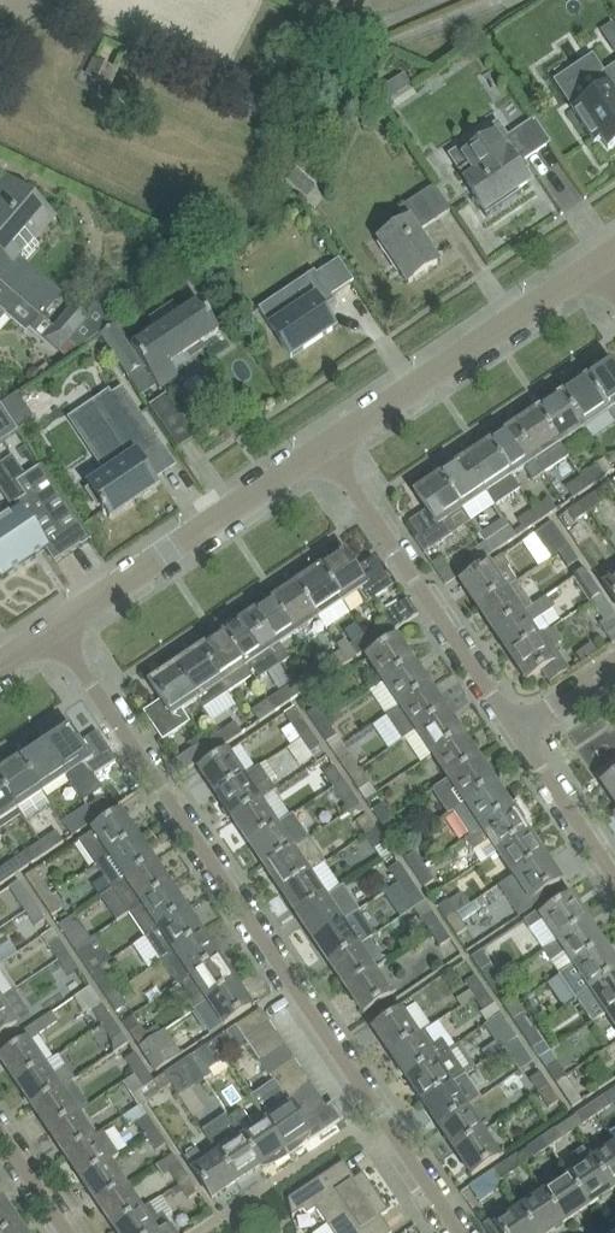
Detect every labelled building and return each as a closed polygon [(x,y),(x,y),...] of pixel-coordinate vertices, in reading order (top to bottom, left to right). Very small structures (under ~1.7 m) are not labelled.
[(94,56),(87,74),(113,86),(121,69),(94,56)] [(602,74),(598,67),(568,87),(580,106),(573,111),(595,143),(601,138),(609,149),(614,145),(614,65),(602,74)] [(390,84),(380,90),(388,102),(397,95),(390,84)] [(518,193),(516,190),(528,183),(517,166),(551,143),(535,119),(509,137),(499,143),(494,136),(465,155),(471,164),(458,172),(485,211),(486,211),(488,214),(485,216),(486,217),(522,193),(521,191),(518,193)] [(297,170),(287,182),(307,198),(317,186),(297,170)] [(37,242),(28,235),(48,212),(25,192),(7,176),(0,184),(0,195),(0,196),(0,252),(2,254),(0,256),(0,282),(40,317),(41,316),(56,299),(17,266),(25,257),(28,259),(39,247),(35,244),(37,242)] [(408,222),(380,241),(409,283),(438,264),(417,233),(451,210),(435,187),(409,204),(400,210),(408,222)] [(356,283),(342,263),(315,281),(329,301),(356,283)] [(5,318),(25,335),(29,331),(42,342),(54,328),(41,316),(40,317),(0,282),(0,323),(5,318)] [(278,300),(260,312),(271,329),(278,338),(291,358),(333,329),(330,325),(322,314),(324,312),(324,311),(315,299),(290,317),(278,300)] [(199,302),(173,319),(132,347),(117,324),(100,335),(115,357),(129,377),(142,368),(141,366),(143,365),(160,391),(178,378),(176,374),(192,363),(186,355),(194,349),(219,332),(199,302)] [(66,341),(68,343),(78,351),(100,335),(116,324),(95,306),(85,318),(66,341)] [(585,379),(609,414),(614,423),(614,368),(611,362),(585,379)] [(82,367),(59,378),(69,401),(92,390),(82,367)] [(584,431),(609,414),(585,379),(560,396),(584,431)] [(111,397),(76,420),(112,473),(106,477),(89,488),(102,507),(100,508),(103,513),(105,512),(110,519),(111,518),(111,517),(127,505),(155,487),(156,487),(158,486),(155,482),(139,458),(159,444),(149,429),(122,389),(111,397)] [(150,405),(176,443),(194,431),(168,393),(150,405)] [(560,396),(536,412),(559,448),(584,431),(560,396)] [(18,432),(0,405),(0,444),(18,432)] [(567,459),(559,448),(536,412),(511,429),(542,475),(567,459)] [(511,429),(488,445),(511,480),(523,472),(525,471),(533,482),(542,475),(511,429)] [(463,461),(487,496),(495,508),(519,492),(511,480),(488,445),(463,461)] [(487,496),(463,461),(439,478),(462,513),(487,496)] [(35,557),(46,550),(55,562),(79,545),(81,547),(91,541),(41,465),(13,484),(22,498),(16,502),(21,510),(0,524),(0,575),(3,579),(35,557)] [(597,468),(582,478),(589,489),(604,478),(597,468)] [(462,513),(439,478),(415,493),(429,513),(412,524),(411,522),(409,522),(422,540),(417,543),(425,554),(454,534),(447,523),(462,513)] [(589,489),(582,478),(566,489),(573,500),(589,489)] [(596,493),(582,503),(585,507),(587,506),(591,511),(590,512),(603,503),(596,493)] [(548,501),(533,511),(540,521),(555,512),(548,501)] [(585,507),(582,503),(568,512),(575,522),(590,512),(591,511),(587,506),(585,507)] [(524,532),(540,521),(533,511),(517,522),(524,532)] [(541,531),(534,535),(550,559),(557,555),(559,554),(560,555),(565,551),(563,549),(567,546),(559,534),(552,523),(541,531)] [(490,540),(485,544),(491,554),(516,538),(509,527),(490,540)] [(475,565),(491,554),(485,544),(468,555),(475,565)] [(565,551),(560,555),(569,568),(578,562),(567,546),(563,549),(565,551)] [(319,570),(342,605),(357,595),(364,607),(393,587),(374,558),(373,559),(375,562),(358,573),(345,552),(319,570)] [(478,608),(505,590),(505,589),(517,581),(508,569),(510,567),(502,556),(461,583),(478,608)] [(446,586),(456,578),(442,558),(432,565),(446,586)] [(319,570),(295,586),(318,621),(342,605),(319,570)] [(574,580),(590,603),(591,602),(592,603),(597,600),(596,597),(601,594),(586,572),(574,580)] [(604,587),(614,602),(614,580),(604,587)] [(294,637),(318,621),(295,586),(270,602),(294,637)] [(478,608),(495,633),(522,615),(505,590),(478,608)] [(592,603),(604,621),(600,624),(613,644),(614,642),(614,615),(614,614),(601,594),(596,597),(597,600),(592,603)] [(388,621),(364,637),(371,648),(419,616),(408,599),(384,616),(388,621)] [(522,615),(495,633),(511,658),(544,635),(550,631),(542,620),(554,612),(545,599),(522,615)] [(246,618),(279,668),(291,660),(281,646),(294,637),(270,602),(246,618)] [(254,684),(279,668),(246,618),(221,635),(250,679),(254,684)] [(197,652),(226,695),(250,679),(221,635),(197,652)] [(569,671),(555,651),(544,635),(511,658),(527,681),(542,671),(550,683),(569,671)] [(349,647),(356,658),(371,648),(364,637),(349,647)] [(368,658),(384,683),(413,664),(397,639),(368,658)] [(172,668),(196,703),(201,712),(226,695),(197,652),(172,668)] [(331,660),(316,670),(323,681),(338,670),(331,660)] [(384,683),(400,707),(430,688),(413,664),(384,683)] [(143,713),(162,740),(163,742),(188,725),(180,714),(196,703),(172,668),(149,684),(163,704),(147,715),(145,712),(143,713)] [(307,691),(323,681),(316,670),(300,681),(307,691)] [(417,731),(417,732),(446,712),(430,688),(400,707),(387,716),(388,716),(387,717),(403,741),(417,731)] [(282,693),(267,703),(274,714),(290,703),(282,693)] [(274,714),(267,703),(251,714),(258,725),(274,714)] [(306,715),(315,730),(317,729),(318,730),(323,726),(321,724),(326,721),(317,708),(306,715)] [(417,732),(433,756),(462,736),(446,712),(417,732)] [(301,717),(291,724),(301,739),(312,732),(301,717)] [(318,730),(317,729),(315,730),(325,745),(337,737),(326,721),(321,724),(323,726),(318,730)] [(233,726),(218,736),(225,746),(240,736),(233,726)] [(68,727),(42,744),(67,781),(81,771),(89,782),(117,762),(97,733),(96,733),(98,736),(82,747),(68,727)] [(301,739),(311,754),(322,747),(312,732),(301,739)] [(212,755),(225,746),(218,736),(205,745),(212,755)] [(478,760),(462,736),(433,756),(449,780),(478,760)] [(42,797),(67,781),(42,744),(17,761),(42,797)] [(244,778),(227,753),(200,771),(217,797),(244,778)] [(338,764),(348,778),(349,777),(350,778),(355,775),(354,772),(358,769),(349,756),(338,764)] [(454,812),(495,784),(478,760),(449,780),(432,791),(448,815),(453,812),(454,812)] [(0,773),(0,786),(18,813),(24,822),(48,806),(42,797),(17,761),(0,773)] [(233,821),(261,802),(276,792),(260,767),(244,778),(217,797),(233,821)] [(323,773),(333,788),(334,789),(339,786),(338,783),(342,780),(333,767),(323,773)] [(350,778),(349,777),(348,778),(358,793),(369,786),(358,769),(354,772),(355,775),(350,778)] [(603,785),(614,803),(614,777),(603,785)] [(333,788),(343,803),(353,796),(342,780),(338,783),(339,786),(334,789),(333,788)] [(454,812),(470,836),(511,809),(495,784),(454,812)] [(18,813),(0,786),(0,825),(18,813)] [(103,801),(88,811),(96,823),(111,813),(103,801)] [(233,821),(250,845),(277,827),(261,802),(233,821)] [(383,804),(372,811),(382,825),(383,826),(388,823),(386,821),(391,817),(383,804)] [(481,864),(498,852),(527,833),(511,809),(470,836),(465,840),(481,864)] [(110,856),(137,838),(120,813),(93,832),(110,856)] [(277,827),(250,845),(266,869),(293,851),(293,850),(310,839),(293,815),(291,817),(277,827)] [(366,815),(356,822),(365,836),(366,836),(366,837),(372,834),(369,830),(374,827),(366,815)] [(388,823),(383,826),(392,840),(402,833),(391,817),(386,821),(388,823)] [(372,834),(366,837),(374,850),(385,843),(374,827),(369,830),(372,834)] [(57,832),(41,844),(48,855),(64,844),(57,832)] [(498,852),(514,877),(543,857),(527,833),(498,852)] [(113,889),(153,862),(137,838),(110,856),(97,865),(113,889)] [(293,851),(266,869),(282,893),(309,874),(326,863),(310,839),(293,850),(293,851)] [(40,844),(24,855),(31,866),(48,855),(40,844)] [(415,852),(405,859),(414,874),(415,875),(420,871),(419,869),(424,865),(415,852)] [(514,877),(498,887),(518,917),(539,904),(535,898),(540,895),(560,882),(543,857),(514,877)] [(129,914),(169,886),(153,862),(113,889),(129,914)] [(399,863),(388,870),(398,884),(398,885),(398,884),(399,886),(404,882),(403,880),(408,877),(399,863)] [(420,871),(415,875),(424,888),(434,881),(424,865),(419,869),(420,871)] [(0,871),(0,887),(14,877),(7,867),(0,871)] [(282,893),(298,918),(326,899),(309,874),(282,893)] [(398,884),(398,885),(407,899),(418,892),(408,877),(403,880),(404,882),(399,886),(398,884)] [(33,890),(42,903),(43,902),(43,903),(48,900),(47,898),(51,895),(43,883),(33,890)] [(169,886),(142,905),(158,929),(186,910),(169,886)] [(326,899),(298,918),(315,943),(360,911),(344,887),(326,899)] [(468,928),(505,910),(494,890),(458,908),(468,928)] [(27,894),(17,901),(27,915),(31,913),(29,910),(34,907),(35,908),(36,907),(27,894)] [(43,903),(43,902),(42,903),(52,917),(62,911),(51,895),(47,898),(48,900),(43,903)] [(544,952),(587,922),(571,898),(545,915),(541,910),(523,922),(544,952)] [(447,901),(437,907),(447,922),(448,923),(453,920),(451,917),(456,914),(449,903),(447,901)] [(31,913),(27,915),(36,928),(46,922),(36,907),(35,908),(34,907),(29,910),(31,913)] [(202,935),(186,910),(158,929),(145,938),(162,962),(202,935)] [(360,911),(315,943),(331,967),(371,939),(369,937),(371,936),(356,914),(360,911)] [(431,912),(421,919),(431,933),(432,934),(437,930),(435,928),(439,926),(440,925),(431,912)] [(447,922),(456,936),(466,929),(461,922),(457,915),(456,914),(451,917),(453,920),(448,923),(447,922)] [(65,936),(81,926),(74,915),(58,926),(65,936)] [(566,953),(575,967),(604,947),(587,922),(544,952),(551,963),(566,953)] [(431,933),(440,947),(451,940),(440,925),(439,926),(435,928),(437,930),(432,934),(431,933)] [(162,962),(178,986),(218,959),(202,935),(162,962)] [(85,966),(106,951),(96,936),(74,950),(85,966)] [(347,989),(374,971),(386,963),(371,939),(331,967),(347,989)] [(59,941),(47,948),(57,962),(60,960),(59,958),(64,955),(65,956),(68,954),(59,941)] [(560,976),(576,1001),(576,1000),(591,991),(602,983),(614,975),(614,963),(604,947),(585,959),(575,967),(560,976)] [(481,952),(471,959),(480,973),(490,966),(481,952)] [(60,960),(57,962),(66,977),(78,969),(68,954),(65,956),(64,955),(59,958),(60,960)] [(207,1002),(235,983),(218,959),(178,986),(194,1010),(207,1002)] [(1,1001),(16,990),(0,966),(0,1001),(1,1001)] [(480,974),(490,990),(495,986),(494,984),(500,980),(490,966),(480,973),(480,974)] [(363,1014),(383,1001),(391,996),(374,971),(347,989),(363,1014)] [(607,1014),(614,1008),(614,975),(591,991),(607,1014)] [(107,999),(117,992),(108,978),(98,985),(107,999)] [(463,985),(474,1001),(480,997),(478,994),(482,991),(473,978),(463,985)] [(500,980),(494,984),(495,986),(490,990),(499,1002),(510,994),(500,980)] [(235,983),(207,1002),(224,1026),(251,1008),(235,983)] [(482,1013),(492,1006),(482,991),(478,994),(480,997),(474,1001),(482,1013)] [(117,992),(107,999),(117,1013),(127,1007),(117,992)] [(0,1001),(0,1036),(9,1030),(17,1025),(28,1017),(12,993),(1,1001),(0,1001)] [(102,1006),(92,1012),(102,1027),(112,1020),(102,1006)] [(614,1026),(614,1008),(607,1014),(614,1026)] [(261,1010),(236,1027),(245,1039),(270,1023),(261,1010)] [(391,1055),(418,1037),(401,1012),(374,1030),(391,1055)] [(22,1033),(28,1041),(57,1021),(52,1013),(22,1033)] [(485,1027),(501,1052),(503,1050),(517,1041),(500,1016),(485,1027)] [(513,1023),(523,1037),(529,1035),(527,1033),(533,1029),(524,1016),(513,1023)] [(112,1020),(102,1027),(112,1041),(122,1035),(112,1020)] [(249,1047),(253,1051),(278,1035),(270,1023),(245,1039),(249,1047)] [(418,1037),(391,1055),(407,1079),(434,1061),(434,1060),(449,1050),(454,1047),(438,1024),(430,1029),(418,1037)] [(140,1027),(130,1033),(140,1048),(150,1041),(140,1027)] [(543,1044),(533,1029),(527,1033),(529,1035),(523,1037),(532,1051),(543,1044)] [(218,1049),(221,1055),(235,1045),(227,1033),(211,1044),(215,1050),(218,1049)] [(286,1047),(278,1035),(253,1051),(261,1064),(286,1047)] [(0,1059),(17,1085),(45,1066),(28,1041),(0,1059)] [(156,1072),(166,1065),(150,1041),(140,1048),(156,1072)] [(517,1041),(503,1050),(520,1075),(533,1066),(517,1041)] [(211,1044),(190,1058),(191,1060),(202,1077),(204,1080),(211,1075),(209,1071),(223,1061),(220,1056),(221,1055),(218,1049),(215,1050),(211,1044)] [(261,1064),(269,1076),(294,1059),(286,1047),(261,1064)] [(466,1076),(449,1050),(434,1060),(434,1061),(407,1079),(423,1104),(451,1086),(466,1076)] [(124,1060),(134,1076),(145,1068),(136,1053),(124,1060)] [(269,1076),(274,1083),(277,1088),(302,1071),(294,1059),(269,1076)] [(554,1084),(556,1083),(556,1085),(562,1081),(560,1079),(564,1076),(556,1063),(545,1071),(554,1084)] [(168,1075),(167,1076),(171,1081),(172,1080),(176,1085),(189,1076),(181,1064),(167,1073),(168,1075)] [(75,1081),(66,1069),(52,1078),(45,1066),(17,1085),(34,1109),(61,1090),(75,1081)] [(154,1081),(145,1068),(134,1076),(144,1091),(155,1083),(154,1081)] [(310,1083),(302,1071),(277,1088),(285,1099),(310,1083)] [(167,1073),(154,1081),(155,1083),(161,1091),(172,1084),(173,1086),(176,1085),(172,1080),(171,1081),(167,1076),(168,1075),(167,1073)] [(529,1082),(538,1095),(539,1094),(540,1095),(545,1092),(544,1090),(547,1088),(539,1075),(529,1082)] [(451,1086),(423,1104),(439,1127),(467,1109),(481,1099),(466,1076),(451,1086)] [(575,1092),(564,1076),(560,1079),(562,1081),(556,1085),(556,1083),(554,1084),(571,1108),(581,1101),(575,1092)] [(285,1099),(277,1088),(274,1083),(249,1099),(266,1123),(288,1156),(302,1146),(299,1141),(307,1135),(310,1140),(309,1141),(310,1142),(342,1120),(332,1106),(335,1104),(333,1103),(327,1107),(303,1123),(294,1111),(291,1106),(290,1107),(285,1099)] [(291,1106),(294,1111),(318,1095),(310,1083),(285,1099),(290,1107),(291,1106)] [(540,1095),(539,1094),(538,1095),(549,1110),(558,1104),(547,1088),(544,1090),(545,1092),(540,1095)] [(34,1109),(49,1132),(77,1114),(61,1090),(34,1109)] [(327,1107),(318,1095),(294,1111),(303,1123),(327,1107)] [(604,1097),(589,1107),(591,1112),(593,1110),(597,1116),(610,1107),(604,1097)] [(581,1126),(597,1116),(593,1110),(591,1112),(589,1107),(575,1117),(581,1126)] [(467,1109),(439,1127),(455,1152),(483,1133),(467,1109)] [(238,1113),(227,1120),(241,1140),(260,1167),(271,1160),(274,1165),(288,1156),(266,1123),(255,1130),(244,1114),(238,1113)] [(94,1140),(77,1114),(49,1132),(67,1158),(94,1140)] [(146,1117),(136,1123),(147,1139),(148,1140),(154,1136),(152,1134),(156,1131),(147,1116),(146,1117)] [(236,1183),(260,1167),(241,1140),(225,1116),(201,1132),(218,1156),(236,1183)] [(555,1129),(540,1139),(544,1144),(546,1143),(549,1148),(562,1139),(555,1129)] [(154,1136),(148,1140),(156,1152),(165,1145),(156,1131),(152,1134),(154,1136)] [(483,1133),(455,1152),(472,1176),(499,1158),(483,1133)] [(94,1140),(67,1158),(83,1182),(110,1164),(119,1157),(104,1134),(94,1140)] [(534,1158),(549,1148),(546,1143),(544,1144),(540,1139),(528,1148),(534,1158)] [(582,1149),(611,1192),(614,1189),(614,1147),(593,1162),(584,1149),(582,1149)] [(571,1157),(580,1170),(567,1179),(586,1208),(611,1192),(582,1149),(571,1157)] [(236,1183),(218,1156),(205,1164),(196,1151),(184,1159),(198,1180),(212,1200),(236,1183)] [(507,1161),(492,1171),(492,1172),(491,1173),(494,1177),(496,1175),(500,1181),(514,1171),(507,1161)] [(315,1210),(327,1226),(376,1193),(363,1175),(355,1180),(343,1163),(288,1200),(292,1218),(303,1210),(307,1216),(315,1210)] [(83,1182),(98,1205),(125,1186),(110,1164),(83,1182)] [(169,1173),(178,1188),(184,1184),(182,1181),(187,1177),(179,1166),(169,1173)] [(480,1203),(503,1187),(499,1182),(500,1181),(496,1175),(494,1177),(491,1173),(492,1172),(492,1171),(469,1187),(480,1203)] [(182,1181),(184,1184),(178,1188),(187,1201),(198,1194),(187,1177),(182,1181)] [(567,1179),(544,1195),(563,1224),(586,1208),(567,1179)] [(98,1205),(114,1229),(142,1211),(125,1186),(98,1205)] [(380,1218),(388,1212),(376,1193),(327,1226),(331,1232),(391,1232),(380,1218)] [(519,1211),(533,1232),(550,1232),(563,1224),(544,1195),(519,1211)] [(0,1203),(0,1232),(12,1232),(20,1228),(2,1201),(0,1203)] [(171,1227),(163,1215),(158,1219),(149,1206),(142,1211),(114,1229),(117,1232),(175,1232),(171,1227)] [(519,1211),(496,1227),(492,1220),(483,1227),(487,1232),(533,1232),(519,1211)]
